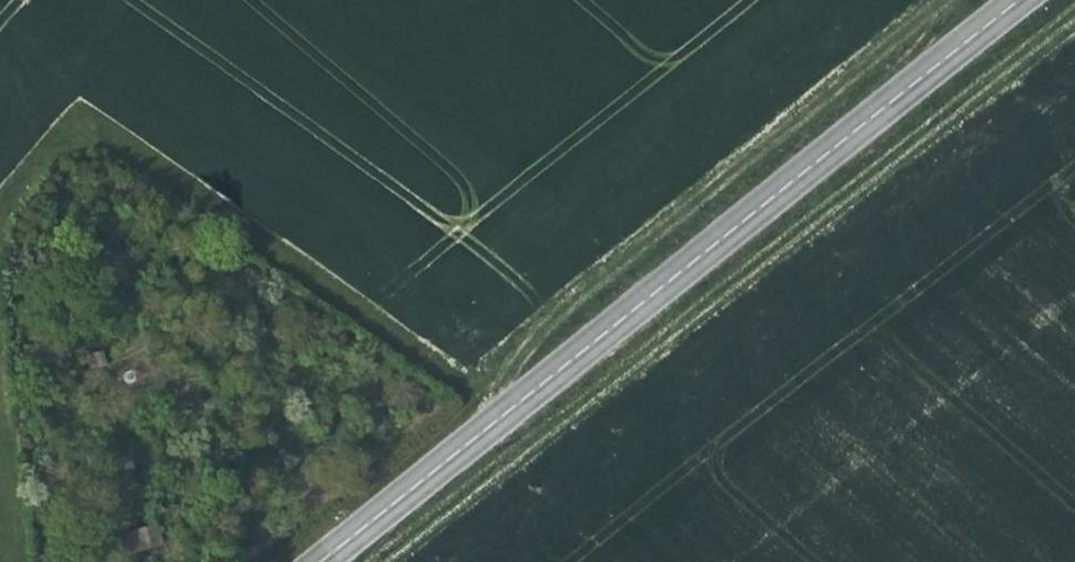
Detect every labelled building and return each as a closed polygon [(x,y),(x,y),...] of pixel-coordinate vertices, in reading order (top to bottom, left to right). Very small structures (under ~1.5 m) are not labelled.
[(133,548),(158,546),(156,527),(132,529),(133,548)]
